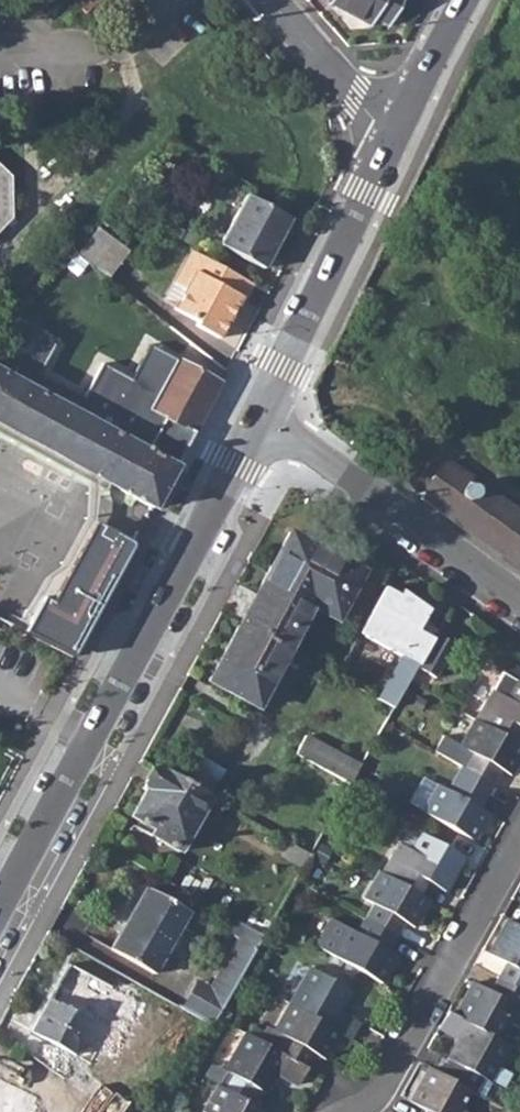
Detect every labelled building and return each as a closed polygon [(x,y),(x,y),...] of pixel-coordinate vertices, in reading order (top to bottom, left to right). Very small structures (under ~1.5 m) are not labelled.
[(86,12),(95,2),(94,0),(76,0),(86,12)] [(367,25),(371,19),(384,26),(398,0),(327,0),(325,3),(367,25)] [(11,219),(10,177),(0,167),(0,230),(11,219)] [(225,205),(238,212),(247,195),(234,188),(225,205)] [(291,218),(247,195),(238,212),(220,245),(263,268),(291,218)] [(126,250),(96,227),(76,249),(108,273),(126,250)] [(62,265),(82,281),(93,267),(106,276),(108,273),(76,249),(62,265)] [(250,282),(193,249),(174,282),(187,290),(177,308),(200,321),(197,326),(219,339),(250,282)] [(0,370),(0,424),(153,507),(220,381),(177,358),(151,406),(149,408),(144,404),(125,437),(0,370)] [(519,567),(519,512),(448,460),(421,496),(519,567)] [(50,647),(71,658),(131,547),(136,537),(115,526),(50,647)] [(238,624),(285,650),(309,607),(334,620),(359,572),(288,534),(238,624)] [(11,570),(0,565),(0,593),(11,570)] [(385,687),(400,696),(416,667),(427,646),(434,634),(436,632),(420,624),(428,610),(399,590),(396,594),(382,587),(357,634),(401,659),(385,687)] [(207,681),(255,707),(285,650),(238,624),(207,681)] [(435,677),(453,645),(434,634),(427,646),(416,667),(435,677)] [(503,668),(476,717),(510,736),(518,722),(519,723),(519,678),(503,668)] [(376,701),(392,710),(400,696),(385,687),(376,701)] [(493,782),(502,767),(507,770),(514,757),(519,760),(519,757),(519,742),(516,739),(510,736),(476,717),(462,741),(445,732),(436,749),(463,764),(493,782)] [(516,739),(519,731),(519,723),(518,722),(510,736),(516,739)] [(293,755),(348,787),(357,771),(359,768),(304,736),(293,755)] [(512,773),(519,760),(514,757),(507,770),(512,773)] [(474,839),(482,825),(478,822),(485,808),(480,805),(493,782),(463,764),(450,788),(439,782),(424,810),(474,839)] [(130,827),(177,855),(209,799),(155,768),(142,791),(130,817),(134,820),(130,827)] [(208,812),(219,818),(225,808),(213,801),(208,812)] [(490,811),(485,808),(478,822),(482,825),(490,811)] [(382,872),(414,891),(422,878),(428,881),(445,891),(464,857),(421,833),(411,851),(398,843),(382,872)] [(404,923),(409,925),(416,911),(422,913),(429,900),(421,895),(414,891),(382,872),(379,871),(364,898),(375,904),(366,919),(396,937),(404,923)] [(414,891),(421,895),(428,881),(422,878),(414,891)] [(112,948),(160,974),(195,910),(147,884),(112,948)] [(414,927),(422,913),(416,911),(409,925),(414,927)] [(221,929),(240,940),(246,927),(227,917),(221,929)] [(382,985),(390,970),(385,966),(392,955),(387,952),(396,937),(366,919),(357,934),(331,919),(315,946),(382,985)] [(502,963),(508,966),(500,981),(502,982),(519,992),(519,930),(504,922),(486,955),(502,963)] [(397,958),(392,955),(385,966),(390,970),(397,958)] [(68,961),(32,1030),(94,1062),(130,993),(68,961)] [(494,978),(500,981),(508,966),(502,963),(494,978)] [(340,1034),(350,1040),(361,1021),(341,1009),(351,991),(313,968),(291,1006),(340,1034)] [(494,978),(486,993),(493,997),(502,982),(500,981),(494,978)] [(492,1040),(502,1023),(511,1027),(519,1012),(519,992),(502,982),(493,997),(486,993),(469,984),(451,1017),(492,1040)] [(286,1038),(278,1053),(307,1070),(315,1055),(321,1057),(330,1043),(334,1045),(340,1034),(291,1006),(276,1032),(286,1038)] [(474,1077),(485,1083),(505,1046),(492,1040),(451,1017),(445,1014),(436,1031),(456,1041),(445,1061),(474,1077)] [(246,1035),(226,1071),(233,1076),(224,1091),(256,1109),(264,1094),(267,1095),(277,1076),(297,1086),(307,1070),(278,1053),(246,1035)] [(326,1060),(334,1045),(330,1043),(321,1057),(326,1060)] [(467,1090),(474,1077),(445,1061),(438,1075),(467,1090)] [(422,1111),(460,1111),(458,1111),(468,1093),(428,1071),(409,1105),(422,1111)] [(42,1093),(0,1076),(0,1111),(35,1111),(42,1093)] [(134,1097),(97,1076),(87,1094),(118,1111),(126,1111),(134,1097)] [(256,1109),(224,1091),(219,1088),(205,1111),(261,1111),(256,1109)]
